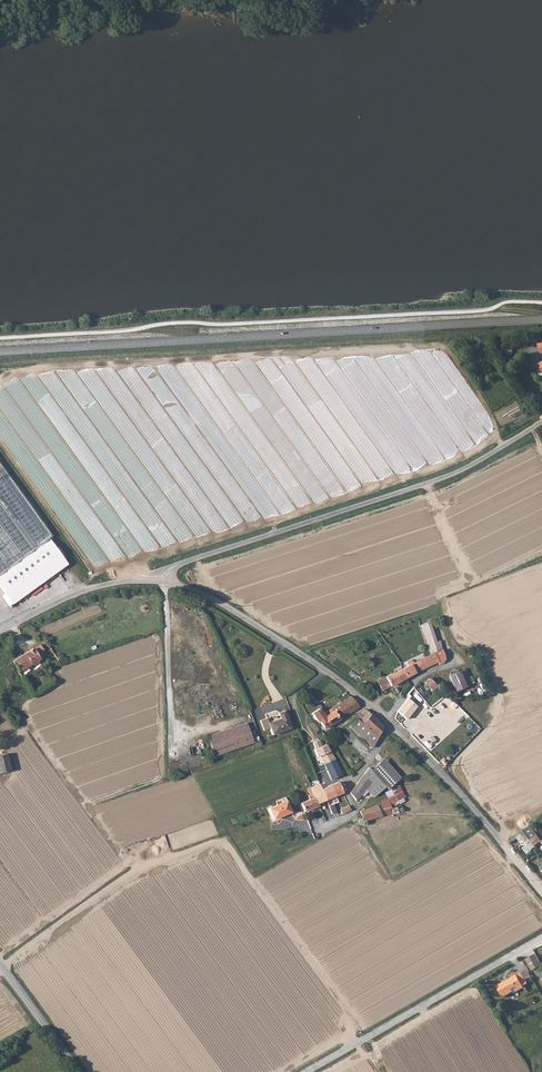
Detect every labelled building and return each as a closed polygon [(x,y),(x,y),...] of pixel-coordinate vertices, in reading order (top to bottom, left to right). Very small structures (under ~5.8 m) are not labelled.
[(51,550),(55,548),(0,464),(0,585),(51,550)] [(248,524),(289,513),(223,509),(228,530),(250,524),(248,524)] [(0,585),(0,593),(13,612),(68,576),(51,550),(0,585)] [(439,641),(426,648),(429,653),(430,656),(442,651),(439,641)] [(32,651),(37,659),(45,655),(40,647),(32,651)] [(19,672),(38,661),(37,659),(32,651),(13,662),(19,672)] [(415,672),(435,663),(436,666),(443,663),(445,661),(442,651),(430,656),(414,665),(411,666),(415,672)] [(411,661),(409,662),(406,663),(407,666),(401,670),(405,678),(415,672),(411,666),(414,665),(411,661)] [(0,665),(0,682),(3,680),(5,683),(7,682),(9,684),(16,681),(12,676),(15,674),(13,671),(15,670),(11,663),(2,668),(0,665)] [(393,674),(393,673),(384,678),(390,687),(398,682),(405,678),(401,670),(393,674)] [(459,672),(448,677),(455,692),(465,687),(459,672)] [(376,686),(379,693),(390,687),(384,678),(377,682),(378,685),(376,686)] [(429,679),(420,686),(428,695),(436,688),(429,679)] [(334,706),(341,718),(350,714),(359,708),(349,697),(334,706)] [(397,712),(399,714),(404,718),(406,720),(416,707),(407,699),(397,712)] [(324,717),(329,726),(341,718),(334,706),(329,709),(331,713),(324,717)] [(324,717),(321,713),(319,709),(311,713),(317,723),(319,722),(324,730),(329,726),(324,717)] [(329,709),(321,713),(324,717),(331,713),(329,709)] [(279,720),(268,724),(274,735),(291,728),(283,711),(277,713),(279,720)] [(364,735),(373,745),(383,726),(362,712),(355,718),(355,719),(357,721),(355,722),(366,734),(364,735)] [(400,723),(404,718),(399,714),(395,720),(400,723)] [(350,725),(372,747),(373,745),(364,735),(366,734),(355,722),(357,721),(355,719),(350,725)] [(246,726),(239,728),(246,749),(254,746),(246,726)] [(214,760),(246,749),(239,728),(206,739),(214,760)] [(333,759),(329,751),(325,745),(311,751),(313,755),(316,754),(317,758),(320,757),(326,770),(336,767),(333,759)] [(0,757),(0,773),(9,771),(6,755),(0,757)] [(396,782),(400,777),(383,760),(380,763),(396,782)] [(305,771),(312,768),(310,762),(302,765),(305,771)] [(393,784),(396,782),(380,763),(376,766),(393,784)] [(386,789),(393,784),(376,766),(370,770),(368,768),(349,793),(356,801),(369,785),(378,794),(385,787),(386,789)] [(331,780),(336,779),(340,777),(336,767),(326,770),(331,780)] [(343,783),(339,785),(338,783),(332,786),(336,795),(343,792),(342,791),(345,789),(343,783)] [(318,802),(326,799),(322,790),(319,784),(307,790),(311,800),(301,804),(304,812),(318,806),(318,802)] [(322,790),(326,799),(336,795),(332,786),(322,790)] [(391,805),(402,799),(397,788),(385,793),(391,805)] [(377,805),(381,818),(392,815),(391,810),(387,802),(382,800),(377,805)] [(287,801),(268,809),(274,820),(291,813),(287,801)] [(360,812),(364,822),(381,818),(377,805),(360,812)] [(342,815),(352,811),(350,806),(340,810),(342,815)] [(538,845),(541,841),(530,827),(517,836),(523,844),(529,844),(534,841),(538,845)] [(528,961),(530,964),(534,971),(541,966),(541,965),(536,956),(528,961)] [(498,988),(499,990),(501,993),(505,999),(515,993),(516,995),(526,990),(525,987),(524,985),(522,983),(527,980),(523,973),(498,988)]
